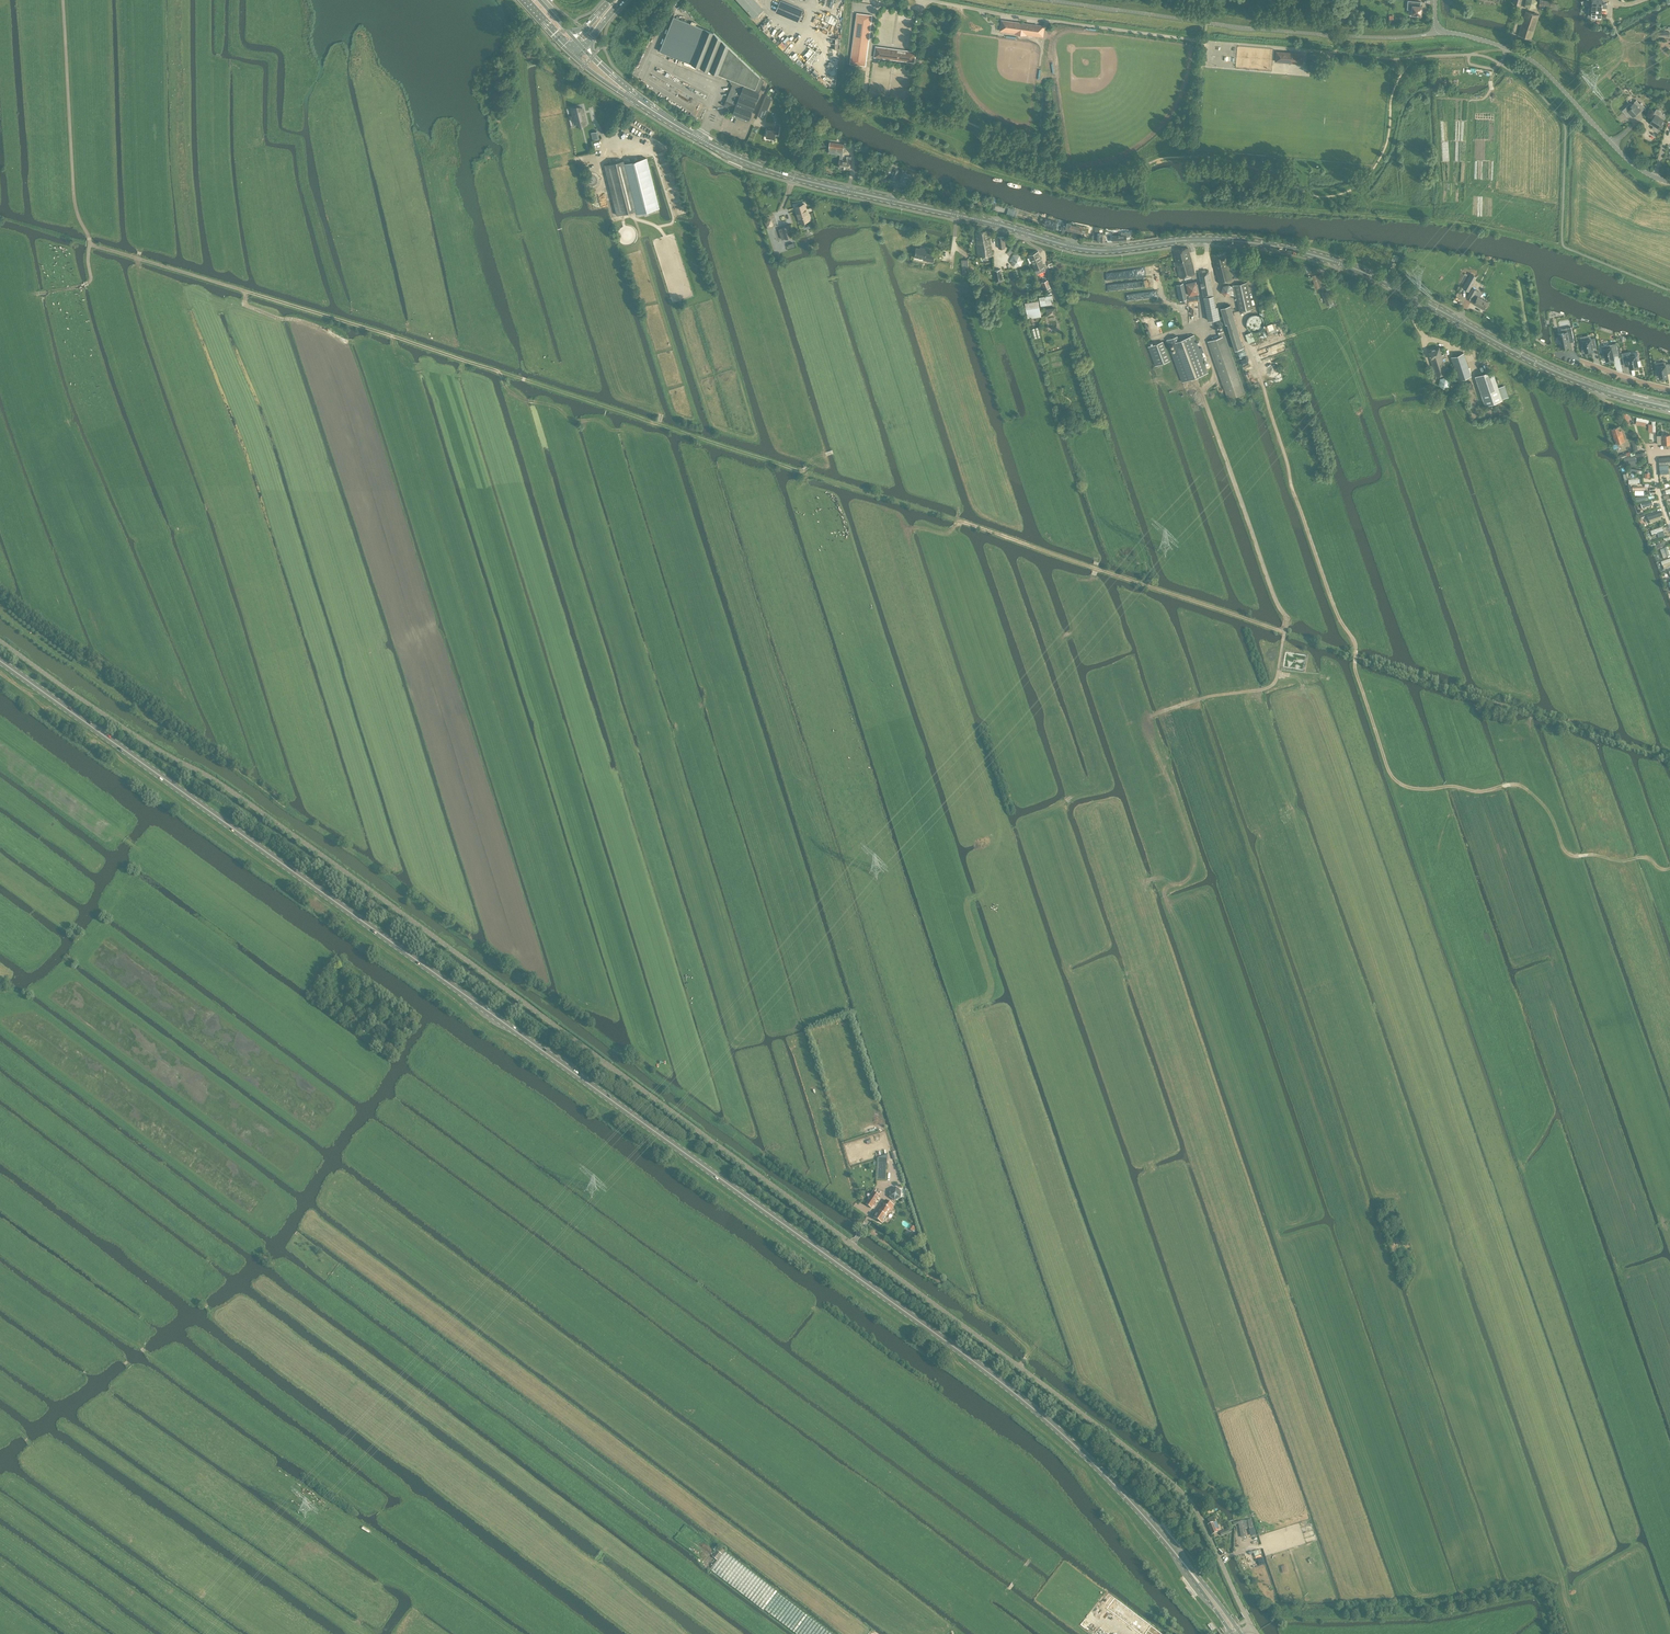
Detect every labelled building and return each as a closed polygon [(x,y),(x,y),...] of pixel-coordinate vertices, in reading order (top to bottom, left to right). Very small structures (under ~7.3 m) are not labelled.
[(753,18),(763,9),(755,0),(737,0),(753,18)] [(776,11),(799,21),(803,10),(780,0),(776,11)] [(1550,3),(1551,1),(1541,0),(1539,0),(1538,7),(1557,10),(1558,4),(1550,3)] [(1588,8),(1591,8),(1601,8),(1601,1),(1592,1),(1589,0),(1588,8)] [(1416,15),(1420,15),(1421,6),(1418,6),(1418,2),(1409,1),(1408,14),(1412,14),(1412,15),(1413,16),(1415,16),(1416,16),(1416,15)] [(1601,8),(1591,8),(1588,8),(1588,15),(1589,15),(1589,18),(1599,19),(1600,16),(1601,16),(1601,8)] [(850,64),(865,66),(872,15),(857,13),(850,64)] [(713,33),(704,29),(672,16),(658,51),(690,64),(690,63),(730,79),(729,80),(731,84),(732,85),(723,106),(728,108),(729,111),(732,109),(734,110),(731,116),(738,118),(745,121),(747,122),(759,91),(763,80),(764,80),(713,33)] [(1003,31),(1016,32),(1016,33),(1026,35),(1026,34),(1043,36),(1044,26),(1004,21),(1003,31)] [(875,57),(914,62),(915,52),(876,47),(875,57)] [(1276,52),(1275,61),(1302,64),(1303,54),(1276,52)] [(766,96),(757,115),(763,118),(772,98),(766,96)] [(1622,111),(1627,116),(1630,114),(1633,117),(1638,112),(1640,113),(1645,108),(1641,103),(1640,104),(1636,100),(1632,105),(1630,103),(1622,111)] [(577,107),(571,108),(574,122),(578,125),(582,124),(586,123),(582,108),(577,107)] [(1661,114),(1662,113),(1657,109),(1652,116),(1654,117),(1650,123),(1654,126),(1652,129),(1658,132),(1664,123),(1662,122),(1665,117),(1661,114)] [(776,127),(775,130),(767,129),(765,137),(774,138),(775,133),(778,134),(779,127),(776,127)] [(840,155),(839,159),(838,167),(849,169),(850,164),(851,157),(847,156),(847,160),(842,159),(843,150),(844,144),(830,142),(829,148),(828,153),(840,155)] [(636,213),(654,209),(659,208),(646,158),(624,163),(623,160),(604,165),(617,215),(635,210),(636,213)] [(885,174),(884,177),(886,178),(887,177),(896,180),(900,169),(894,167),(890,166),(887,175),(885,174)] [(903,172),(900,182),(905,184),(905,185),(907,186),(908,185),(909,185),(911,180),(913,181),(914,177),(912,176),(912,175),(903,172)] [(801,222),(809,219),(804,204),(796,206),(801,222)] [(771,218),(764,220),(766,227),(773,225),(771,218)] [(1064,233),(1065,229),(1067,223),(1062,222),(1061,225),(1057,224),(1058,222),(1046,219),(1043,227),(1055,230),(1056,229),(1060,230),(1059,232),(1064,233)] [(1067,222),(1067,223),(1065,229),(1081,233),(1085,234),(1087,228),(1083,227),(1071,224),(1071,223),(1067,222)] [(786,238),(792,236),(788,226),(783,228),(786,238)] [(978,256),(992,255),(989,230),(976,231),(978,256)] [(1113,233),(1113,242),(1126,241),(1126,237),(1130,237),(1130,232),(1126,232),(1121,232),(1121,235),(1119,235),(1119,232),(1113,233)] [(917,248),(915,256),(924,258),(923,259),(933,261),(934,255),(926,253),(927,249),(922,248),(922,249),(917,248)] [(1188,248),(1173,251),(1180,278),(1195,274),(1188,248)] [(1038,251),(1029,254),(1035,270),(1044,266),(1038,251)] [(1229,265),(1226,253),(1212,256),(1218,282),(1232,279),(1230,270),(1235,268),(1234,264),(1229,265)] [(1014,267),(1021,266),(1024,260),(1020,254),(1013,255),(1010,261),(1014,267)] [(1394,257),(1390,267),(1394,269),(1398,259),(1394,257)] [(993,270),(996,282),(1003,280),(1000,268),(993,270)] [(1204,297),(1210,296),(1213,295),(1209,270),(1199,272),(1204,297)] [(1470,273),(1462,288),(1469,291),(1477,276),(1470,273)] [(1323,283),(1321,275),(1317,275),(1317,274),(1312,275),(1315,288),(1320,287),(1319,284),(1323,283)] [(1040,278),(1044,290),(1051,287),(1046,276),(1040,278)] [(1196,281),(1186,283),(1189,296),(1199,293),(1196,281)] [(1232,286),(1229,284),(1223,286),(1221,291),(1225,296),(1231,295),(1233,290),(1234,296),(1236,296),(1240,311),(1253,308),(1247,282),(1232,286)] [(1180,300),(1187,299),(1183,283),(1176,285),(1180,300)] [(1484,308),(1486,305),(1487,306),(1488,304),(1487,303),(1488,302),(1476,295),(1476,294),(1475,293),(1476,290),(1472,288),(1468,294),(1472,297),(1471,299),(1475,301),(1474,303),(1484,308)] [(1333,303),(1331,297),(1328,290),(1321,293),(1326,305),(1333,303)] [(1045,296),(1039,297),(1041,306),(1054,304),(1053,302),(1051,302),(1051,299),(1045,300),(1045,296)] [(1214,296),(1204,298),(1208,320),(1220,318),(1217,306),(1216,307),(1214,296)] [(1028,319),(1041,316),(1038,301),(1025,303),(1028,319)] [(1230,305),(1221,308),(1224,318),(1233,315),(1230,305)] [(1259,321),(1259,320),(1259,318),(1259,317),(1258,316),(1258,315),(1256,313),(1255,313),(1253,313),(1252,313),(1250,313),(1249,313),(1248,314),(1246,315),(1246,316),(1245,318),(1245,319),(1245,321),(1246,322),(1246,324),(1247,325),(1248,325),(1249,326),(1251,327),(1252,327),(1253,327),(1255,326),(1256,326),(1257,325),(1258,324),(1259,322),(1259,321)] [(1572,330),(1558,333),(1559,339),(1561,339),(1561,342),(1560,343),(1560,348),(1571,346),(1569,338),(1573,337),(1572,330)] [(1219,337),(1208,341),(1222,381),(1225,392),(1228,398),(1231,397),(1241,393),(1245,392),(1224,331),(1218,333),(1219,336),(1219,337)] [(1252,332),(1245,334),(1249,343),(1255,340),(1252,332)] [(1177,336),(1167,340),(1182,382),(1208,372),(1194,335),(1179,340),(1177,336)] [(1584,340),(1581,340),(1582,347),(1585,346),(1586,352),(1594,351),(1593,346),(1597,345),(1596,344),(1595,339),(1595,338),(1591,339),(1584,340)] [(1151,346),(1158,365),(1170,360),(1163,341),(1151,346)] [(1606,361),(1615,360),(1614,356),(1619,355),(1619,352),(1618,352),(1617,345),(1617,343),(1612,344),(1607,345),(1601,346),(1603,355),(1605,355),(1606,361)] [(1441,355),(1439,347),(1428,351),(1430,359),(1436,376),(1447,373),(1443,359),(1446,358),(1445,354),(1441,355)] [(1630,369),(1639,367),(1638,361),(1640,360),(1640,359),(1639,359),(1638,355),(1639,355),(1638,352),(1631,353),(1631,351),(1621,353),(1624,367),(1630,366),(1630,369)] [(1464,353),(1451,357),(1458,377),(1459,380),(1471,376),(1464,353)] [(1669,377),(1668,373),(1669,373),(1669,366),(1669,365),(1669,363),(1666,364),(1666,361),(1655,363),(1657,372),(1659,372),(1660,379),(1669,377)] [(1492,370),(1475,376),(1485,405),(1502,400),(1492,370)] [(1438,385),(1443,389),(1449,387),(1450,381),(1446,377),(1439,379),(1438,385)] [(1616,436),(1614,436),(1616,443),(1625,441),(1622,431),(1620,432),(1619,427),(1613,428),(1616,436)] [(1657,435),(1657,444),(1662,444),(1664,444),(1664,448),(1669,448),(1669,434),(1663,435),(1657,435)] [(1658,458),(1659,464),(1659,465),(1660,474),(1669,473),(1668,464),(1668,463),(1669,463),(1669,457),(1658,458)] [(383,1038),(388,1030),(375,1018),(370,1026),(383,1038)] [(876,1180),(877,1180),(886,1180),(886,1174),(886,1169),(887,1164),(887,1163),(878,1163),(876,1180)] [(901,1199),(902,1192),(896,1188),(890,1191),(889,1197),(895,1201),(901,1199)] [(874,1193),(866,1204),(872,1208),(879,1196),(874,1193)] [(876,1215),(874,1218),(882,1223),(884,1221),(885,1220),(887,1219),(886,1217),(894,1206),(886,1200),(878,1212),(877,1212),(876,1214),(876,1215)] [(1214,1516),(1207,1519),(1210,1524),(1208,1525),(1212,1534),(1217,1532),(1216,1529),(1219,1528),(1216,1521),(1216,1522),(1216,1521),(1214,1516)] [(1239,1522),(1235,1522),(1235,1524),(1238,1524),(1240,1524),(1242,1537),(1246,1537),(1245,1529),(1247,1529),(1247,1528),(1249,1527),(1249,1529),(1250,1529),(1253,1528),(1252,1527),(1251,1520),(1246,1520),(1239,1522)] [(710,1570),(763,1610),(764,1609),(795,1632),(797,1633),(831,1633),(799,1610),(777,1593),(778,1592),(725,1552),(722,1555),(721,1554),(724,1551),(721,1548),(716,1553),(713,1557),(717,1561),(710,1570)] [(1117,1598),(1108,1610),(1142,1633),(1166,1633),(1117,1598)]
